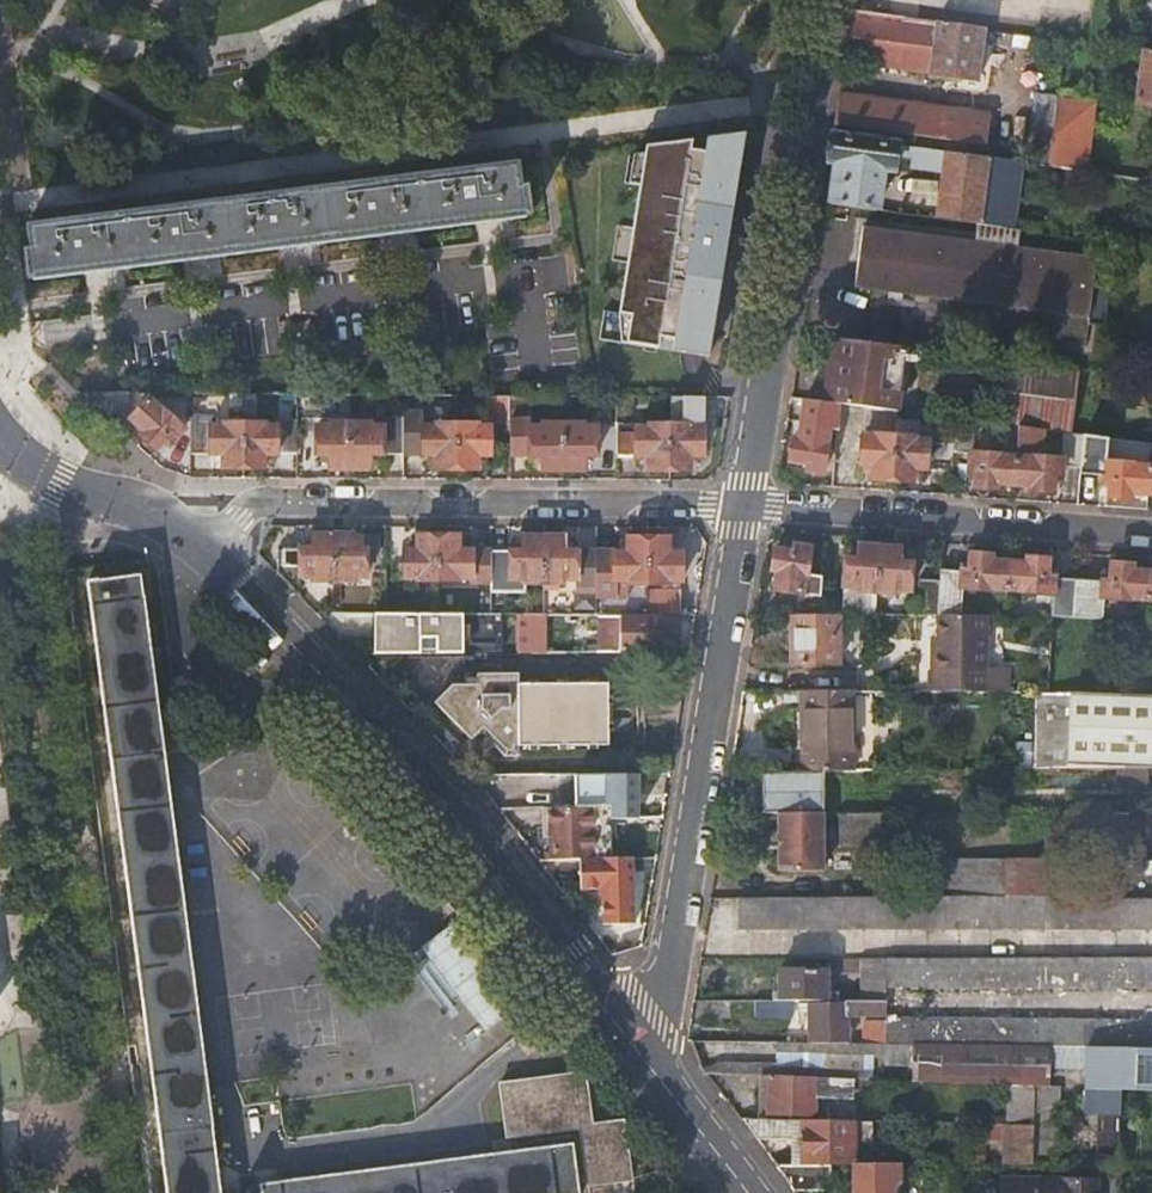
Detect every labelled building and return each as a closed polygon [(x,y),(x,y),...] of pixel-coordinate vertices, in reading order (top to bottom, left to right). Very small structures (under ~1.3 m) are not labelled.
[(976,83),(984,27),(851,9),(843,59),(930,72),(929,76),(976,83)] [(1143,49),(1135,104),(1151,106),(1151,50),(1143,49)] [(1041,73),(1029,161),(1049,164),(1060,76),(1041,73)] [(867,98),(838,94),(833,123),(864,127),(867,98)] [(867,98),(864,127),(905,133),(909,104),(867,98)] [(909,104),(905,133),(957,140),(961,111),(909,104)] [(961,111),(957,140),(983,143),(987,114),(961,111)] [(728,158),(739,159),(743,133),(732,134),(728,158)] [(829,203),(876,209),(882,168),(894,169),(897,155),(914,157),(916,145),(831,133),(827,160),(835,161),(829,203)] [(671,349),(707,355),(739,159),(728,158),(732,134),(705,137),(703,151),(689,148),(690,139),(645,145),(632,226),(642,228),(637,261),(626,259),(618,312),(630,314),(626,342),(657,347),(659,336),(673,338),(671,349)] [(942,171),(945,150),(916,145),(914,157),(912,167),(942,171)] [(935,218),(1013,228),(1022,160),(945,150),(942,171),(935,218)] [(526,213),(519,159),(443,169),(250,194),(66,218),(27,224),(34,277),(526,213)] [(642,228),(632,226),(626,259),(637,261),(642,228)] [(1097,257),(862,226),(854,285),(1089,316),(1097,257)] [(857,341),(887,344),(891,315),(861,311),(857,341)] [(620,341),(626,342),(630,314),(618,312),(620,341)] [(837,403),(893,410),(902,346),(887,344),(857,341),(829,337),(821,401),(837,403)] [(82,376),(102,390),(113,375),(94,361),(82,376)] [(1077,371),(1004,362),(996,420),(1069,430),(1077,371)] [(102,390),(81,390),(100,408),(123,408),(123,391),(102,390)] [(456,423),(455,469),(477,469),(477,463),(478,455),(486,455),(491,455),(491,427),(510,427),(510,417),(511,394),(487,393),(487,427),(478,426),(478,423),(456,423)] [(597,421),(616,421),(617,395),(597,394),(597,421)] [(700,416),(701,395),(670,395),(670,425),(669,470),(689,470),(689,465),(690,456),(698,456),(704,456),(704,416),(700,416)] [(162,408),(148,396),(131,415),(145,427),(141,431),(157,446),(169,432),(173,436),(184,424),(164,406),(162,408)] [(826,428),(835,429),(837,403),(821,401),(804,399),(798,441),(791,441),(788,461),(798,462),(806,463),(805,471),(822,473),(825,447),(823,447),(826,428)] [(864,426),(895,428),(897,412),(865,409),(864,426)] [(221,467),(242,467),(243,423),(222,423),(222,426),(208,426),(208,414),(189,414),(188,453),(212,453),(222,453),(222,462),(221,467)] [(379,453),(402,453),(403,427),(403,417),(382,416),(382,427),(369,427),(369,424),(349,423),(349,467),(369,468),(369,462),(369,453),(379,453)] [(542,468),(562,469),(562,425),(543,424),(543,429),(528,429),(529,417),(510,417),(510,427),(510,454),(534,455),(542,455),(542,463),(542,468)] [(995,483),(1012,484),(1014,458),(995,457),(995,453),(969,452),(971,420),(954,417),(952,444),(951,457),(966,458),(966,469),(972,469),(972,476),(971,487),(995,488),(995,483)] [(273,453),(296,453),(296,427),(262,426),(263,423),(243,423),(242,467),(263,467),(264,461),(264,452),(273,453)] [(328,467),(349,467),(349,423),(328,423),(328,426),(315,426),(314,453),(320,453),(329,454),(328,464),(328,467)] [(435,468),(455,469),(456,423),(436,423),(436,427),(403,427),(402,453),(427,454),(435,454),(435,463),(435,468)] [(562,425),(562,469),(583,469),(583,462),(583,454),(591,454),(596,454),(596,430),(584,429),(584,425),(562,425)] [(649,469),(669,470),(670,425),(650,425),(650,429),(616,428),(616,455),(641,456),(649,456),(649,464),(649,469)] [(1059,465),(1079,466),(1081,433),(1061,431),(1059,457),(1033,456),(1033,459),(1014,458),(1012,484),(1029,485),(1029,490),(1050,492),(1050,482),(1051,473),(1059,474),(1059,465)] [(869,479),(891,481),(895,435),(873,433),(873,438),(860,437),(858,463),(863,464),(870,464),(869,474),(869,479)] [(1130,492),(1146,493),(1148,467),(1130,466),(1131,464),(1103,461),(1105,436),(1081,433),(1079,466),(1078,475),(1099,477),(1108,477),(1107,487),(1107,496),(1129,498),(1130,492)] [(922,468),(950,469),(951,457),(952,444),(915,441),(915,437),(895,435),(891,481),(911,482),(912,476),(913,467),(922,468)] [(272,462),(273,453),(264,452),(264,461),(272,462)] [(212,462),(222,462),(222,453),(212,453),(212,462)] [(320,463),(328,464),(329,454),(320,453),(320,463)] [(378,463),(379,453),(369,453),(369,462),(378,463)] [(426,462),(435,463),(435,454),(427,454),(426,462)] [(583,454),(583,462),(591,462),(591,454),(583,454)] [(478,455),(477,463),(486,463),(486,455),(478,455)] [(534,463),(542,463),(542,455),(534,455),(534,463)] [(698,465),(698,456),(690,456),(689,465),(698,465)] [(797,471),(805,471),(806,463),(798,462),(797,471)] [(921,476),(922,468),(913,467),(912,476),(921,476)] [(1059,483),(1059,474),(1051,473),(1050,482),(1059,483)] [(1099,486),(1107,487),(1108,477),(1099,477),(1099,486)] [(440,580),(440,535),(419,535),(419,541),(418,550),(409,550),(406,550),(405,575),(419,576),(419,579),(440,580)] [(461,536),(440,535),(440,580),(461,580),(461,576),(491,577),(491,550),(470,551),(461,551),(461,542),(461,536)] [(283,550),(283,576),(300,591),(300,575),(312,575),(312,579),(333,579),(333,536),(312,536),(312,541),(312,550),(303,550),(283,550)] [(355,536),(333,536),(333,579),(355,579),(355,575),(367,575),(368,550),(365,550),(355,550),(355,539),(355,536)] [(513,550),(491,550),(491,577),(490,591),(526,591),(526,580),(544,580),(545,536),(523,536),(523,541),(523,551),(513,550)] [(565,536),(545,536),(544,580),(565,580),(565,577),(596,577),(596,551),(576,551),(566,551),(565,541),(565,536)] [(620,550),(596,551),(596,577),(595,614),(628,614),(629,581),(649,581),(649,536),(629,536),(629,541),(629,550),(620,550)] [(670,536),(649,536),(649,581),(670,581),(670,576),(684,577),(684,552),(680,551),(670,551),(670,541),(670,536)] [(365,540),(355,539),(355,550),(365,550),(365,540)] [(303,540),(303,550),(312,550),(312,541),(303,540)] [(418,550),(419,541),(409,540),(409,550),(418,550)] [(513,541),(513,550),(523,551),(523,541),(513,541)] [(576,541),(565,541),(566,551),(576,551),(576,541)] [(620,541),(620,550),(629,550),(629,541),(620,541)] [(680,541),(670,541),(670,551),(680,551),(680,541)] [(469,542),(461,542),(461,551),(470,551),(469,542)] [(840,616),(863,616),(873,616),(875,591),(878,547),(858,545),(857,552),(856,559),(850,559),(844,559),(840,616)] [(787,546),(786,553),(793,554),(794,547),(787,546)] [(781,590),(777,615),(817,615),(820,579),(805,577),(809,549),(794,547),(793,554),(786,553),(775,551),(773,570),(778,570),(775,588),(781,590)] [(899,548),(878,547),(875,591),(896,592),(896,589),(909,590),(911,564),(907,563),(898,563),(899,555),(899,548)] [(936,616),(952,616),(958,616),(960,588),(987,590),(988,586),(1006,587),(1008,562),(990,560),(990,555),(970,553),(969,561),(968,571),(960,570),(939,569),(938,580),(936,616)] [(908,555),(899,555),(898,563),(907,563),(908,555)] [(1008,562),(1006,587),(1023,588),(1022,593),(1052,594),(1051,613),(1073,613),(1073,612),(1075,578),(1055,576),(1045,576),(1046,566),(1046,558),(1025,556),(1025,563),(1008,562)] [(968,571),(969,561),(961,561),(960,570),(968,571)] [(1075,578),(1073,612),(1101,613),(1102,597),(1128,599),(1129,595),(1146,597),(1147,571),(1130,569),(1131,564),(1110,562),(1109,570),(1108,580),(1099,579),(1075,578)] [(1055,566),(1046,566),(1045,576),(1055,576),(1055,566)] [(1100,569),(1099,579),(1108,580),(1109,570),(1100,569)] [(142,573),(90,579),(169,1192),(222,1192),(142,573)] [(914,616),(936,616),(938,580),(918,579),(914,616)] [(649,589),(649,614),(662,614),(681,614),(682,589),(649,589)] [(403,613),(386,613),(367,612),(366,630),(403,630),(403,613)] [(597,616),(596,653),(660,653),(662,616),(597,616)] [(945,669),(945,690),(1022,691),(1023,667),(1003,666),(1003,616),(958,616),(952,616),(952,652),(948,652),(948,668),(945,669)] [(794,618),(793,667),(838,668),(839,619),(794,618)] [(538,642),(537,619),(517,620),(518,643),(538,642)] [(499,733),(492,739),(506,754),(521,754),(522,745),(611,743),(612,730),(614,730),(615,697),(612,697),(612,683),(526,682),(526,672),(482,672),(482,681),(455,681),(437,700),(472,737),(481,728),(487,721),(499,733)] [(808,769),(824,769),(853,769),(854,689),(804,688),(804,738),(809,738),(808,769)] [(1095,767),(1118,767),(1151,767),(1151,691),(1096,691),(1095,767)] [(481,728),(492,739),(499,733),(487,721),(481,728)] [(1118,767),(1119,784),(1151,784),(1151,767),(1118,767)] [(764,769),(763,809),(779,810),(815,810),(823,810),(824,810),(824,769),(808,769),(764,769)] [(639,771),(574,772),(574,805),(595,805),(610,805),(610,817),(638,817),(638,802),(632,802),(632,793),(638,793),(639,771)] [(595,810),(552,810),(552,856),(582,856),(594,856),(595,810)] [(815,810),(779,810),(779,868),(821,868),(823,810),(815,810)] [(883,811),(840,811),(839,843),(882,843),(883,811)] [(635,856),(594,856),(582,856),(581,892),(602,892),(602,923),(636,923),(635,856)] [(940,894),(963,894),(1006,894),(1006,857),(942,857),(940,894)] [(1006,894),(1066,896),(1066,858),(1006,857),(1006,894)] [(1125,859),(1111,858),(1111,887),(1125,887),(1125,885),(1125,859)] [(1125,859),(1125,885),(1145,885),(1146,860),(1125,859)] [(940,894),(743,896),(742,926),(962,928),(963,894),(940,894)] [(1094,896),(1066,896),(1006,894),(963,894),(962,928),(1151,929),(1151,897),(1094,896)] [(450,922),(410,957),(479,1038),(520,1003),(450,922)] [(826,956),(826,969),(856,969),(856,956),(826,956)] [(855,998),(885,998),(885,982),(884,956),(856,956),(856,969),(855,998)] [(885,982),(1151,982),(1151,956),(884,956),(885,982)] [(780,997),(795,997),(826,997),(826,969),(780,968),(780,997)] [(811,1012),(810,1040),(848,1041),(848,998),(826,997),(795,997),(794,1012),(811,1012)] [(918,1042),(1050,1045),(1151,1048),(1151,1018),(885,1014),(885,1042),(918,1042)] [(1011,1082),(1036,1083),(1048,1083),(1049,1066),(1050,1045),(918,1042),(917,1079),(1011,1082)] [(1050,1045),(1049,1066),(1086,1068),(1086,1084),(1121,1086),(1151,1087),(1151,1048),(1050,1045)] [(696,1060),(704,1072),(761,1074),(768,1074),(815,1076),(815,1063),(696,1060)] [(578,1176),(587,1175),(589,1189),(632,1183),(624,1122),(595,1125),(587,1072),(503,1083),(509,1137),(520,1136),(522,1151),(262,1182),(263,1191),(248,1192),(580,1192),(578,1176)] [(760,1118),(766,1118),(767,1112),(768,1074),(761,1074),(760,1118)] [(768,1074),(767,1112),(816,1113),(816,1102),(851,1103),(851,1077),(815,1076),(768,1074)] [(1015,1122),(1035,1122),(1035,1102),(1036,1083),(1011,1082),(1010,1114),(1010,1122),(1015,1122)] [(1035,1102),(1121,1104),(1121,1086),(1086,1084),(1048,1083),(1036,1083),(1035,1102)] [(1034,1162),(1120,1162),(1121,1104),(1035,1102),(1035,1122),(1034,1162)] [(760,1118),(741,1117),(752,1133),(755,1137),(792,1138),(802,1138),(802,1163),(830,1163),(854,1162),(854,1139),(872,1139),(873,1120),(766,1118),(760,1118)] [(992,1132),(1015,1132),(1015,1122),(1010,1122),(992,1122),(992,1132)] [(1015,1132),(1014,1162),(1034,1162),(1035,1122),(1015,1122),(1015,1132)] [(802,1138),(792,1138),(791,1163),(792,1163),(802,1163),(802,1138)] [(854,1192),(894,1192),(894,1183),(900,1183),(900,1162),(854,1162),(854,1192)] [(772,1163),(791,1189),(830,1188),(830,1163),(802,1163),(792,1163),(791,1163),(772,1163)] [(1002,1177),(1000,1177),(1000,1192),(1098,1192),(1098,1178),(1002,1177)]
